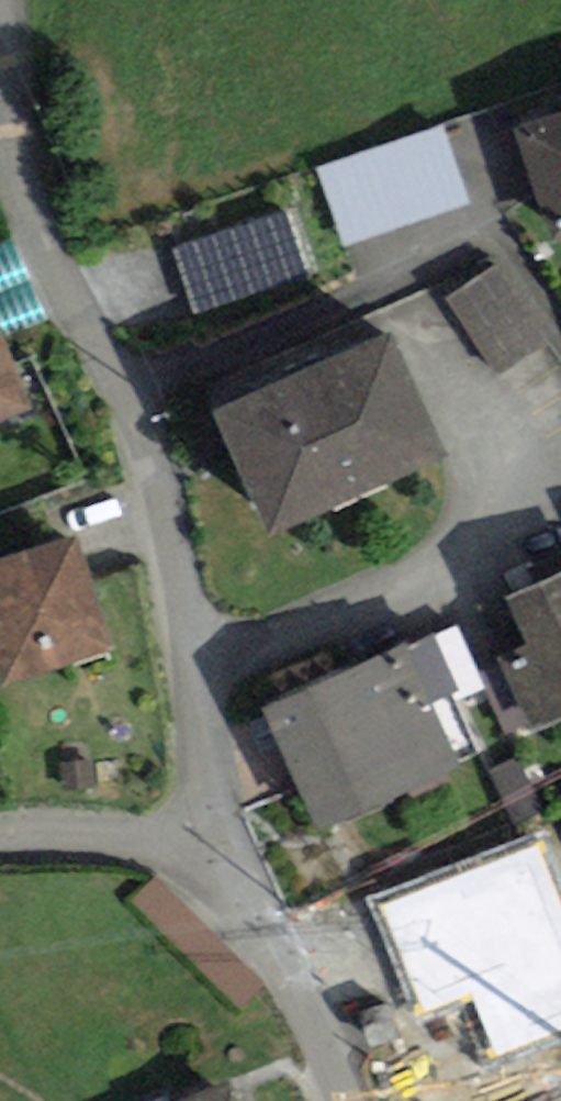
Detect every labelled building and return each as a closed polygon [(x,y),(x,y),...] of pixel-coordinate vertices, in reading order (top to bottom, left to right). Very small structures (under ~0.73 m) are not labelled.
[(521,129),(553,223),(560,220),(560,115),(521,129)] [(445,121),(318,164),(344,242),(472,199),(445,121)] [(293,204),(175,242),(195,307),(314,269),(293,204)] [(496,260),(444,297),(498,372),(550,335),(496,260)] [(35,404),(0,316),(0,418),(35,404)] [(393,318),(215,397),(269,521),(452,441),(393,318)] [(0,550),(0,662),(6,681),(119,645),(77,526),(0,550)] [(494,592),(516,641),(488,654),(522,730),(560,713),(560,562),(494,592)] [(403,634),(253,701),(308,827),(457,759),(403,634)] [(233,1081),(187,1100),(242,1100),(233,1081)]
